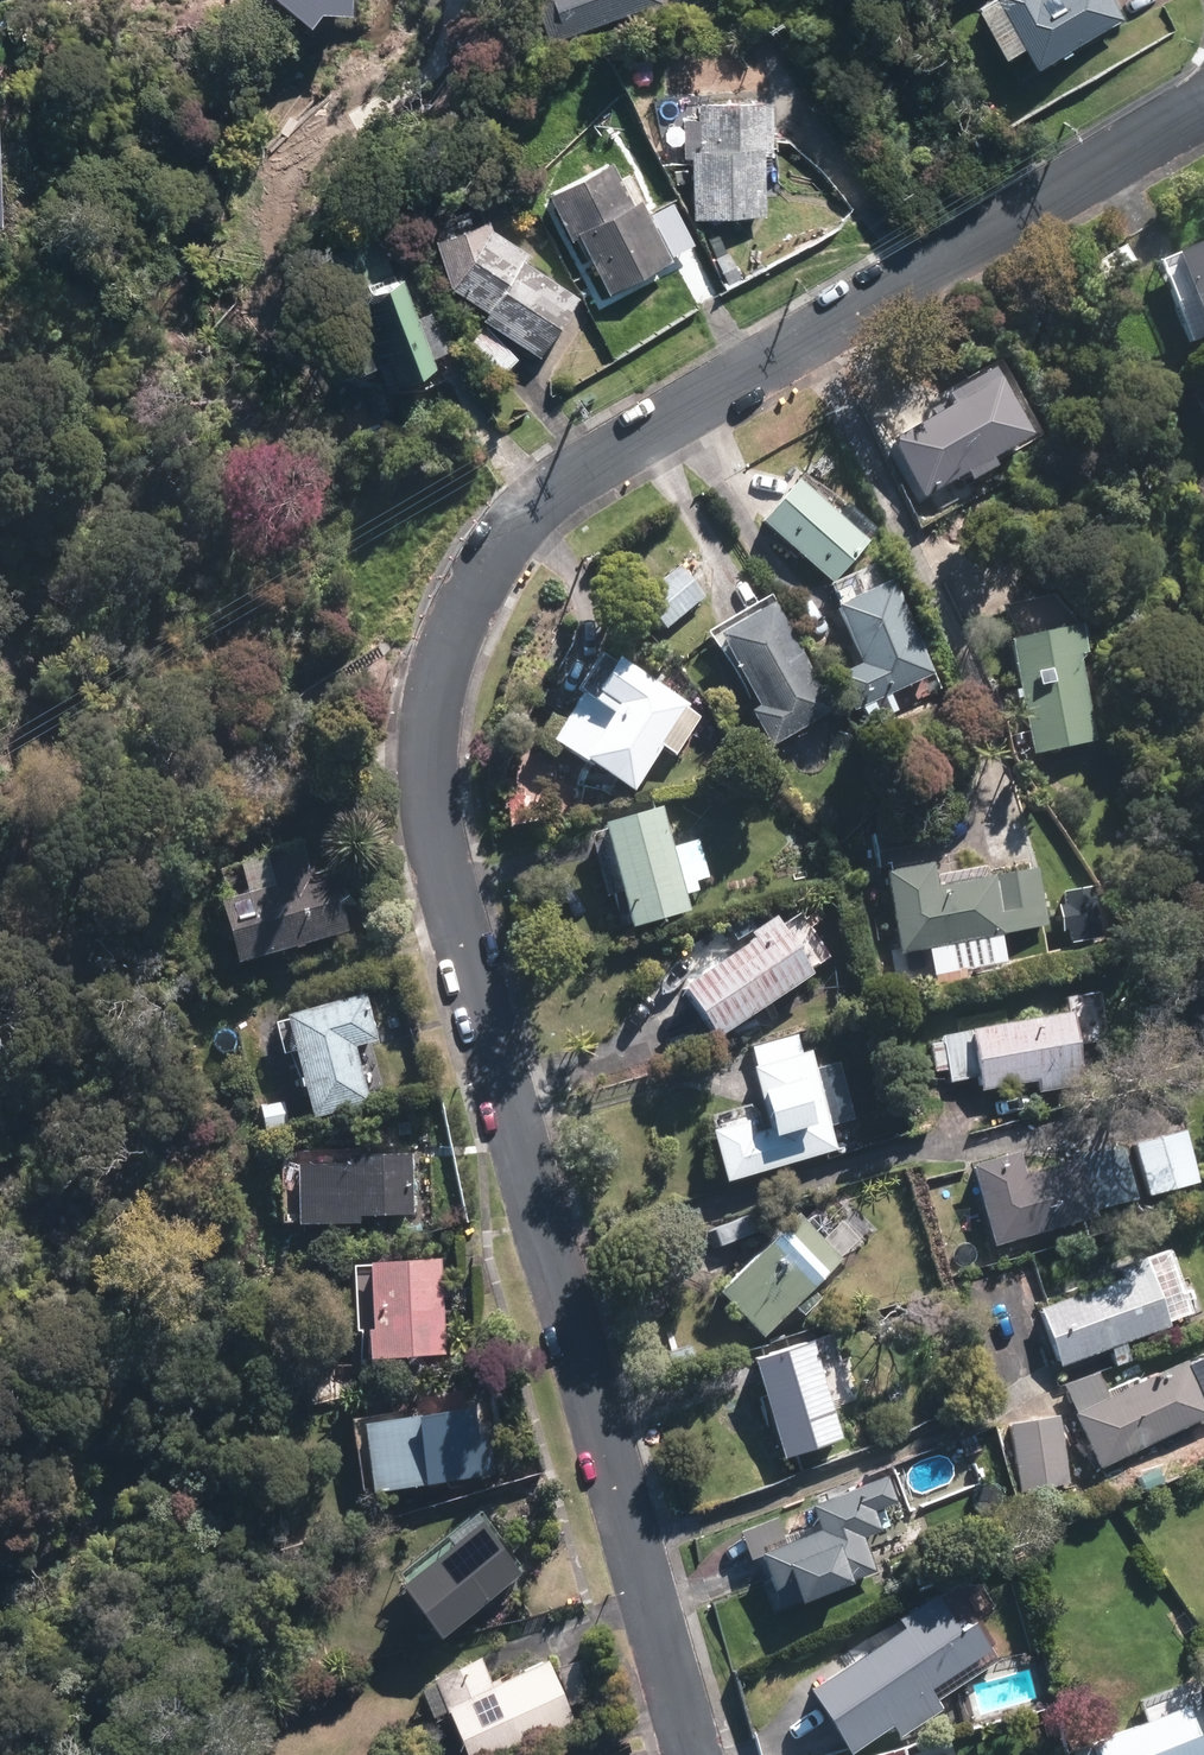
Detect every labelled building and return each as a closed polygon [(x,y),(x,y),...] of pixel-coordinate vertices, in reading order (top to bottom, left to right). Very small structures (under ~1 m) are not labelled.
[(547,36),(650,2),(649,0),(535,0),(547,36)] [(1033,65),(1115,19),(1105,0),(1039,0),(1033,3),(1031,0),(996,0),(1033,65)] [(703,154),(691,155),(694,214),(755,211),(752,146),(762,146),(760,108),(701,111),(703,154)] [(604,171),(552,198),(570,233),(576,230),(608,289),(663,260),(634,206),(626,210),(604,171)] [(437,242),(454,286),(489,308),(483,318),(536,350),(568,298),(492,251),(481,225),(437,242)] [(374,237),(326,254),(372,384),(420,367),(374,237)] [(1178,248),(1203,309),(1203,237),(1178,248)] [(480,332),(468,344),(497,372),(509,360),(480,332)] [(889,434),(924,497),(1032,438),(992,366),(947,390),(952,400),(889,434)] [(787,480),(761,514),(835,572),(862,538),(787,480)] [(675,566),(643,595),(665,620),(697,591),(675,566)] [(884,581),(838,601),(865,663),(844,672),(855,697),(923,667),(884,581)] [(763,601),(717,628),(761,703),(754,707),(771,738),(825,707),(763,601)] [(1062,627),(1012,638),(1035,745),(1085,734),(1062,627)] [(676,702),(610,657),(590,686),(563,726),(548,715),(532,739),(547,750),(557,735),(623,780),(676,702)] [(650,808),(602,822),(628,914),(676,900),(650,808)] [(925,827),(875,836),(880,862),(929,854),(925,827)] [(274,883),(217,898),(232,954),(338,925),(324,870),(303,875),(294,841),(264,849),(274,883)] [(928,863),(886,871),(901,945),(1045,918),(1035,868),(933,888),(928,863)] [(774,923),(682,982),(711,1027),(803,968),(774,923)] [(358,1000),(286,1018),(307,1106),(357,1094),(343,1039),(366,1033),(358,1000)] [(1075,1079),(1062,1013),(948,1034),(955,1074),(980,1069),(983,1086),(1041,1075),(1043,1085),(1075,1079)] [(829,1143),(802,1055),(755,1070),(767,1111),(712,1128),(726,1173),(829,1143)] [(286,1101),(267,1106),(273,1124),(291,1119),(286,1101)] [(1177,1132),(1137,1143),(1149,1186),(1189,1175),(1177,1132)] [(346,1163),(298,1165),(300,1216),(350,1214),(350,1205),(408,1204),(407,1152),(345,1153),(346,1163)] [(1012,1156),(977,1165),(997,1234),(1085,1210),(1071,1161),(1017,1175),(1012,1156)] [(788,1218),(721,1290),(760,1325),(826,1252),(788,1218)] [(435,1262),(367,1265),(371,1351),(439,1348),(435,1262)] [(1156,1278),(1034,1317),(1053,1378),(1175,1339),(1156,1278)] [(803,1343),(754,1359),(784,1449),(834,1433),(803,1343)] [(1177,1364),(1076,1413),(1099,1461),(1201,1412),(1177,1364)] [(459,1412),(362,1424),(369,1483),(466,1471),(459,1412)] [(1055,1418),(1013,1423),(1020,1478),(1062,1472),(1055,1418)] [(772,1520),(742,1531),(750,1553),(759,1549),(777,1599),(867,1566),(854,1530),(873,1523),(866,1503),(890,1494),(883,1476),(810,1502),(820,1528),(781,1543),(772,1520)] [(470,1523),(395,1581),(430,1625),(504,1567),(470,1523)] [(939,1604),(854,1659),(898,1726),(934,1704),(929,1696),(989,1657),(970,1629),(959,1636),(939,1604)] [(586,1655),(558,1665),(570,1697),(597,1687),(586,1655)] [(432,1678),(466,1754),(477,1754),(562,1717),(539,1666),(485,1690),(472,1661),(432,1678)] [(844,1666),(817,1684),(838,1717),(866,1700),(844,1666)] [(1179,1707),(1092,1739),(1098,1754),(1197,1754),(1179,1707)]
